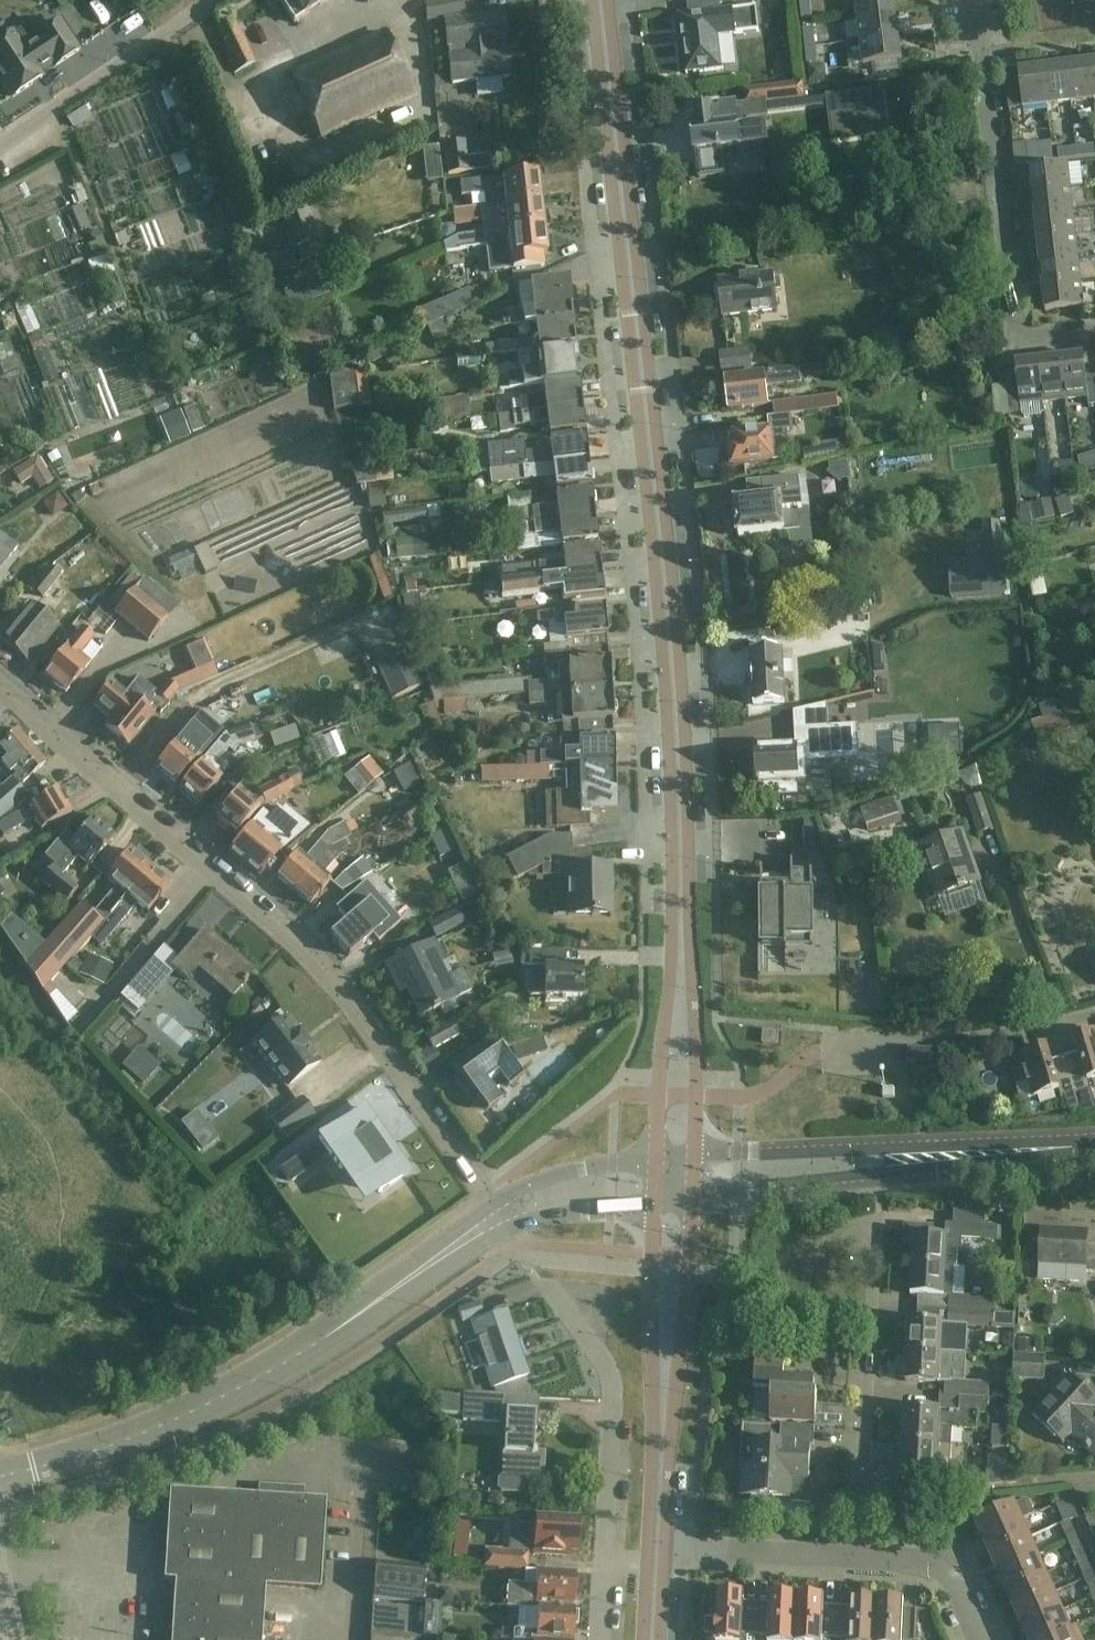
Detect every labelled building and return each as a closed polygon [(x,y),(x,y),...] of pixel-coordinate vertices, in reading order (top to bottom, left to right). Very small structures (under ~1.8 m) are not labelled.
[(294,24),(329,0),(277,0),(294,24)] [(428,21),(464,14),(461,0),(452,0),(425,5),(428,21)] [(679,18),(685,62),(686,75),(693,74),(721,71),(717,38),(759,33),(756,9),(732,12),(722,13),(720,0),(687,0),(689,16),(679,18)] [(858,18),(895,14),(894,0),(856,0),(858,18)] [(810,1),(801,2),(803,20),(812,19),(810,1)] [(858,18),(861,42),(898,37),(895,14),(858,18)] [(449,58),(451,85),(509,79),(506,52),(505,52),(504,43),(505,43),(503,16),(445,22),(448,48),(449,58)] [(222,48),(234,74),(257,63),(237,20),(217,29),(226,47),(222,48)] [(0,43),(0,79),(13,98),(33,85),(30,81),(53,66),(54,68),(79,52),(60,23),(37,38),(29,26),(14,36),(13,35),(0,43)] [(804,32),(807,50),(816,49),(814,31),(804,32)] [(292,77),(321,138),(413,96),(385,35),(292,77)] [(898,37),(861,42),(864,66),(901,61),(898,37)] [(816,49),(807,50),(809,68),(818,67),(816,49)] [(1089,63),(1065,66),(1069,104),(1093,101),(1089,63)] [(1065,66),(1041,69),(1045,107),(1069,104),(1065,66)] [(1045,107),(1041,69),(1018,72),(1023,109),(1045,107)] [(698,133),(694,133),(696,153),(699,180),(726,177),(722,150),(737,149),(737,150),(768,146),(766,126),(746,128),(745,122),(769,119),(768,113),(827,106),(829,106),(833,140),(888,134),(883,92),(828,99),(828,100),(827,100),(806,103),(804,85),(804,84),(744,91),(744,92),(746,107),(695,113),(698,133)] [(1070,132),(1044,134),(1045,148),(1071,146),(1070,132)] [(1027,145),(1029,164),(1038,163),(1036,144),(1027,145)] [(1094,147),(1076,149),(1077,159),(1094,157),(1094,147)] [(1077,159),(1076,149),(1057,151),(1058,161),(1077,159)] [(1029,169),(1032,193),(1070,189),(1067,165),(1029,169)] [(503,193),(504,205),(541,201),(538,175),(469,182),(471,197),(503,193)] [(1032,193),(1034,216),(1072,211),(1070,189),(1032,193)] [(496,234),(507,232),(544,228),(541,201),(504,205),(455,211),(457,225),(494,221),(496,234)] [(1034,216),(1037,240),(1075,235),(1072,211),(1034,216)] [(507,232),(496,234),(458,238),(445,243),(445,253),(486,248),(489,274),(544,268),(542,255),(547,255),(544,228),(507,232)] [(1037,240),(1040,263),(1078,259),(1075,235),(1037,240)] [(101,252),(91,256),(103,292),(114,288),(101,252)] [(76,265),(89,283),(98,276),(86,259),(76,265)] [(1040,263),(1042,287),(1080,282),(1078,259),(1040,263)] [(773,275),(740,279),(718,282),(723,319),(777,312),(773,275)] [(476,276),(461,277),(443,279),(446,306),(421,309),(422,321),(447,318),(479,304),(476,276)] [(502,327),(528,325),(571,319),(566,280),(530,284),(532,308),(500,312),(502,327)] [(1080,282),(1042,287),(1045,312),(1083,308),(1080,282)] [(498,354),(517,353),(531,351),(574,346),(571,319),(528,325),(530,340),(497,344),(498,354)] [(749,350),(741,351),(719,354),(722,376),(752,372),(749,350)] [(509,389),(543,385),(578,381),(574,351),(532,356),(531,351),(517,353),(519,373),(507,374),(509,389)] [(1061,359),(1066,401),(1088,399),(1088,406),(1094,405),(1094,377),(1086,378),(1084,357),(1061,359)] [(1061,359),(1038,362),(1043,403),(1066,401),(1061,359)] [(1043,403),(1038,362),(1015,365),(1018,386),(1005,388),(1009,416),(1022,414),(1023,420),(1044,417),(1043,403)] [(375,399),(386,398),(384,363),(373,364),(375,399)] [(765,388),(788,386),(802,384),(800,369),(786,371),(752,375),(753,379),(726,382),(729,411),(768,407),(765,388)] [(355,374),(330,377),(334,411),(359,408),(355,374)] [(511,400),(513,414),(581,406),(578,381),(543,385),(545,397),(511,400)] [(773,403),(775,418),(803,414),(838,410),(837,396),(801,400),(773,403)] [(431,403),(433,422),(469,418),(466,399),(431,403)] [(581,406),(513,414),(498,416),(500,433),(515,432),(514,427),(548,423),(549,436),(584,432),(581,406)] [(182,410),(172,414),(181,436),(191,432),(182,410)] [(803,414),(775,418),(769,419),(771,432),(735,437),(736,447),(730,447),(732,469),(782,463),(780,446),(788,445),(787,431),(794,430),(792,416),(804,415),(803,414)] [(523,468),(587,461),(584,436),(549,440),(551,451),(500,457),(501,471),(523,468)] [(802,459),(803,464),(822,459),(842,456),(841,442),(820,444),(820,448),(803,451),(805,459),(802,459)] [(862,452),(843,454),(845,470),(864,468),(862,452)] [(33,481),(39,491),(52,483),(37,458),(13,473),(21,487),(33,481)] [(371,458),(352,461),(359,486),(375,484),(371,458)] [(590,487),(587,461),(523,468),(501,471),(492,472),(494,484),(553,477),(555,491),(590,487)] [(1050,465),(1051,479),(1074,476),(1073,462),(1050,465)] [(8,470),(0,466),(0,475),(8,470)] [(738,538),(760,536),(790,533),(792,545),(811,543),(808,508),(802,509),(798,478),(747,483),(749,502),(735,504),(737,515),(736,516),(738,538)] [(64,511),(84,503),(77,486),(58,493),(64,511)] [(513,523),(513,526),(594,517),(591,491),(556,495),(557,506),(505,512),(506,524),(513,523)] [(374,518),(377,540),(393,538),(392,526),(429,521),(427,511),(374,518)] [(594,517),(513,526),(516,552),(562,546),(597,542),(594,517)] [(1001,524),(983,526),(985,561),(950,563),(952,598),(1005,595),(1001,524)] [(221,566),(234,560),(221,534),(181,553),(187,566),(214,553),(221,566)] [(0,535),(0,570),(17,549),(0,535)] [(395,544),(397,566),(435,562),(433,540),(395,544)] [(534,574),(534,579),(600,572),(597,546),(563,550),(564,562),(538,565),(539,573),(534,574)] [(61,577),(50,568),(32,590),(42,599),(61,577)] [(600,572),(534,579),(534,580),(501,584),(502,598),(567,591),(568,602),(603,597),(600,572)] [(116,614),(149,643),(178,607),(145,578),(116,614)] [(403,598),(407,626),(423,623),(420,596),(403,598)] [(30,605),(14,624),(0,641),(28,664),(58,628),(30,605)] [(543,643),(544,655),(607,649),(606,637),(607,637),(606,634),(609,630),(609,623),(605,620),(604,608),(582,610),(537,615),(537,624),(553,622),(553,627),(563,626),(565,641),(543,643)] [(82,628),(57,659),(43,676),(65,695),(89,665),(79,657),(95,638),(82,628)] [(991,632),(992,692),(1018,691),(1018,676),(1034,676),(1034,631),(991,632)] [(112,684),(94,706),(111,721),(106,728),(128,746),(142,729),(158,710),(161,712),(167,706),(168,706),(177,695),(219,676),(203,640),(183,649),(194,673),(170,684),(168,682),(157,696),(154,693),(138,680),(125,696),(112,684)] [(781,648),(772,649),(750,650),(753,706),(784,705),(781,648)] [(407,649),(375,663),(392,701),(423,687),(407,649)] [(608,662),(607,649),(544,655),(545,667),(558,667),(559,693),(611,691),(610,678),(613,675),(612,668),(609,665),(609,662),(608,662)] [(433,704),(528,696),(547,695),(547,684),(529,686),(529,681),(428,688),(433,704)] [(611,691),(559,693),(561,723),(578,723),(578,735),(612,734),(612,720),(612,717),(615,714),(615,707),(611,704),(611,691)] [(548,705),(547,695),(528,696),(529,707),(548,705)] [(1032,724),(1042,755),(1075,744),(1065,712),(1058,715),(1054,703),(1039,708),(1043,720),(1032,724)] [(167,706),(161,712),(131,749),(151,765),(173,739),(163,731),(181,710),(176,706),(173,709),(168,706),(167,706)] [(199,715),(169,751),(155,768),(176,785),(220,732),(199,715)] [(757,765),(754,766),(755,782),(758,782),(758,786),(765,786),(766,795),(763,795),(764,799),(799,796),(799,793),(797,793),(796,784),(807,784),(806,781),(805,781),(804,766),(806,766),(805,764),(804,764),(804,758),(807,758),(807,757),(853,755),(852,732),(859,731),(858,726),(830,727),(797,729),(798,748),(756,750),(757,765)] [(237,748),(255,741),(251,727),(223,735),(179,788),(199,805),(222,778),(212,770),(228,750),(233,754),(237,748)] [(4,762),(13,771),(16,776),(23,783),(46,764),(16,730),(1,743),(0,744),(0,757),(4,762)] [(539,754),(540,768),(614,766),(614,740),(559,741),(560,753),(539,754)] [(975,780),(996,781),(997,761),(976,761),(975,780)] [(410,765),(393,774),(404,793),(421,785),(410,765)] [(566,780),(567,793),(545,794),(546,829),(588,828),(587,815),(615,814),(614,766),(540,768),(481,770),(481,783),(566,780)] [(239,769),(226,784),(235,792),(248,777),(239,769)] [(236,836),(259,810),(266,806),(304,786),(297,773),(287,779),(260,793),(261,795),(250,803),(239,793),(216,819),(236,836)] [(34,804),(12,779),(0,790),(0,824),(34,804)] [(0,824),(0,832),(3,837),(26,823),(33,819),(41,832),(71,814),(57,790),(38,802),(34,804),(0,824)] [(967,802),(978,835),(992,830),(981,797),(967,802)] [(862,810),(869,831),(881,826),(882,829),(900,823),(891,799),(862,810)] [(251,826),(229,853),(259,878),(282,850),(307,828),(285,809),(282,813),(277,809),(269,818),(262,813),(252,826),(252,825),(251,826)] [(54,866),(40,882),(66,904),(77,891),(61,878),(78,858),(90,868),(115,838),(92,820),(75,840),(65,832),(44,858),(54,866)] [(276,878),(293,893),(330,849),(344,842),(351,838),(344,824),(328,832),(304,861),(296,854),(276,878)] [(448,828),(430,839),(441,859),(446,857),(453,871),(465,864),(448,828)] [(8,844),(15,855),(31,846),(23,834),(8,844)] [(920,847),(931,877),(938,897),(925,901),(926,902),(959,891),(966,889),(966,888),(980,883),(979,882),(973,884),(956,834),(920,847)] [(518,881),(542,868),(571,852),(571,851),(572,836),(550,836),(507,859),(518,881)] [(330,849),(293,893),(310,907),(319,896),(321,897),(322,895),(320,894),(330,882),(323,876),(339,857),(338,856),(347,846),(344,842),(330,849)] [(44,947),(10,917),(0,929),(0,933),(42,994),(65,968),(90,938),(102,923),(103,925),(150,869),(129,851),(106,879),(116,888),(93,916),(81,906),(44,947)] [(542,868),(542,878),(567,878),(568,916),(592,916),(592,917),(599,917),(599,916),(611,915),(610,869),(591,870),(590,851),(571,851),(571,852),(542,868)] [(366,862),(363,859),(345,874),(334,886),(342,892),(354,884),(373,871),(377,867),(370,858),(366,862)] [(3,896),(21,884),(6,860),(0,864),(0,890),(3,896)] [(785,937),(785,949),(787,949),(787,944),(811,944),(811,946),(813,946),(812,871),(810,871),(810,872),(793,873),(793,861),(791,861),(792,884),(763,884),(763,883),(761,883),(762,940),(763,940),(763,937),(785,937)] [(170,885),(150,869),(103,925),(102,923),(90,938),(102,948),(109,937),(137,905),(147,913),(170,885)] [(347,921),(330,936),(349,958),(373,936),(378,942),(401,923),(366,883),(336,909),(347,921)] [(461,914),(472,931),(492,919),(480,901),(461,914)] [(428,925),(435,939),(465,924),(458,910),(428,925)] [(187,982),(191,977),(197,969),(231,998),(242,985),(244,986),(248,981),(246,980),(253,973),(204,931),(190,948),(172,969),(187,982)] [(463,971),(445,980),(436,963),(440,961),(431,943),(387,966),(397,986),(407,980),(412,989),(410,990),(422,1016),(432,1011),(433,1012),(439,1009),(454,1000),(473,991),(463,971)] [(163,950),(122,999),(139,1014),(166,982),(150,968),(164,951),(163,950)] [(545,1004),(559,1004),(565,1004),(565,998),(581,998),(581,968),(563,968),(563,952),(522,952),(521,966),(528,966),(528,998),(545,998),(545,1004)] [(287,1019),(253,1045),(286,1089),(320,1063),(309,1049),(310,1048),(299,1033),(298,1034),(287,1019)] [(433,1051),(439,1048),(443,1056),(463,1045),(451,1023),(426,1037),(433,1051)] [(762,1045),(778,1046),(779,1034),(763,1032),(762,1045)] [(1067,1065),(1076,1095),(1091,1090),(1089,1082),(1094,1080),(1094,1034),(1074,1040),(1081,1060),(1067,1065)] [(516,1072),(491,1037),(452,1065),(483,1108),(487,1112),(489,1111),(490,1111),(498,1105),(497,1105),(500,1103),(495,1096),(490,1088),(501,1081),(504,1086),(505,1085),(508,1089),(510,1087),(511,1088),(519,1082),(518,1081),(521,1079),(516,1072)] [(908,1062),(932,1063),(932,1050),(909,1049),(908,1062)] [(1020,1057),(1022,1062),(1015,1064),(1013,1068),(1013,1072),(1014,1078),(1017,1082),(1022,1084),(1028,1082),(1033,1099),(1058,1091),(1061,1100),(1076,1095),(1067,1065),(1053,1069),(1047,1049),(1020,1057)] [(135,1053),(123,1067),(144,1085),(157,1071),(135,1053)] [(300,1100),(272,1121),(285,1139),(314,1118),(300,1100)] [(358,1114),(318,1143),(328,1157),(340,1173),(356,1162),(379,1194),(403,1177),(401,1176),(409,1170),(397,1154),(390,1159),(358,1114)] [(293,1161),(282,1169),(292,1183),(307,1172),(297,1158),(293,1161)] [(933,1236),(933,1230),(914,1229),(912,1266),(957,1268),(959,1239),(997,1241),(998,1227),(984,1226),(985,1213),(954,1211),(953,1224),(946,1224),(946,1237),(933,1236)] [(1040,1282),(1084,1284),(1085,1272),(1094,1273),(1094,1247),(1087,1247),(1088,1232),(1042,1230),(1040,1265),(1041,1265),(1040,1282)] [(965,1269),(957,1268),(912,1266),(911,1296),(950,1298),(949,1310),(993,1313),(994,1299),(964,1297),(965,1269)] [(479,1303),(458,1310),(462,1323),(483,1316),(479,1303)] [(993,1313),(949,1310),(949,1324),(909,1322),(908,1352),(953,1355),(954,1326),(1015,1330),(1016,1315),(993,1313)] [(527,1374),(506,1314),(507,1314),(507,1312),(472,1324),(478,1342),(478,1341),(488,1368),(486,1369),(493,1388),(529,1376),(528,1374),(527,1374)] [(953,1355),(908,1352),(906,1383),(945,1385),(944,1398),(961,1398),(989,1400),(990,1386),(951,1383),(953,1355)] [(1012,1379),(1022,1380),(1044,1381),(1046,1358),(1013,1356),(1012,1379)] [(770,1421),(815,1424),(817,1393),(814,1393),(815,1380),(784,1378),(785,1364),(756,1362),(754,1391),(772,1392),(770,1421)] [(1070,1377),(1033,1417),(1063,1445),(1072,1435),(1086,1447),(1085,1449),(1089,1453),(1090,1451),(1094,1456),(1094,1400),(1070,1377)] [(525,1477),(542,1478),(543,1455),(534,1454),(534,1453),(532,1453),(534,1414),(537,1414),(538,1399),(509,1397),(465,1394),(463,1420),(506,1423),(502,1475),(497,1480),(497,1487),(501,1492),(519,1493),(524,1489),(525,1477)] [(989,1400),(961,1398),(960,1413),(940,1412),(940,1411),(905,1409),(903,1444),(951,1446),(952,1429),(978,1430),(978,1414),(988,1415),(989,1400)] [(811,1505),(811,1501),(812,1481),(809,1481),(811,1446),(814,1446),(815,1428),(742,1424),(740,1464),(746,1465),(746,1466),(742,1466),(741,1482),(752,1483),(751,1497),(791,1500),(791,1504),(811,1505)] [(951,1446),(903,1444),(901,1478),(936,1480),(936,1479),(956,1480),(957,1464),(950,1463),(951,1446)] [(986,1472),(988,1487),(1017,1484),(1015,1469),(1007,1470),(1005,1455),(987,1457),(989,1471),(986,1472)] [(325,1501),(303,1500),(304,1489),(258,1486),(257,1497),(169,1491),(163,1582),(174,1582),(170,1639),(261,1639),(265,1588),(320,1592),(325,1501)] [(1055,1497),(1059,1505),(1073,1498),(1070,1491),(1055,1497)] [(1015,1504),(1014,1502),(974,1520),(982,1538),(1022,1521),(1035,1515),(1027,1499),(1015,1504)] [(1055,1513),(1061,1526),(1070,1522),(1064,1509),(1055,1513)] [(1090,1535),(1082,1517),(1076,1519),(1084,1537),(1090,1535)] [(578,1522),(555,1521),(535,1520),(534,1541),(512,1539),(511,1551),(486,1550),(485,1568),(526,1571),(527,1554),(533,1554),(533,1555),(569,1556),(569,1552),(576,1552),(577,1538),(579,1538),(580,1526),(577,1526),(578,1522)] [(982,1538),(990,1557),(1031,1539),(1022,1521),(982,1538)] [(1070,1522),(1061,1526),(1067,1539),(1076,1535),(1070,1522)] [(1090,1535),(1084,1537),(1092,1555),(1094,1554),(1094,1545),(1090,1535)] [(990,1557),(998,1575),(1039,1557),(1031,1539),(990,1557)] [(1071,1550),(1077,1562),(1086,1558),(1081,1546),(1071,1550)] [(998,1575),(1006,1593),(1047,1576),(1039,1557),(998,1575)] [(1086,1558),(1077,1562),(1082,1575),(1092,1571),(1086,1558)] [(373,1591),(395,1592),(421,1594),(423,1566),(375,1563),(373,1591)] [(575,1574),(553,1573),(527,1572),(526,1587),(507,1586),(506,1608),(525,1609),(532,1609),(533,1600),(535,1600),(535,1604),(550,1605),(550,1602),(573,1603),(575,1574)] [(1006,1593),(1014,1611),(1055,1594),(1047,1576),(1006,1593)] [(755,1637),(756,1604),(744,1604),(745,1594),(717,1593),(717,1597),(716,1621),(706,1621),(706,1635),(715,1635),(715,1639),(755,1639),(755,1637)] [(1014,1611),(1022,1629),(1062,1612),(1055,1594),(1014,1611)] [(796,1596),(770,1595),(769,1605),(756,1604),(755,1637),(768,1638),(768,1639),(795,1639),(796,1596)] [(795,1639),(835,1639),(836,1607),(824,1607),(824,1597),(796,1596),(795,1639)] [(836,1607),(835,1639),(874,1639),(876,1600),(849,1598),(849,1608),(836,1607)] [(876,1600),(874,1639),(916,1639),(917,1611),(903,1610),(904,1601),(876,1600)] [(372,1606),(371,1636),(424,1638),(426,1610),(372,1606)] [(551,1609),(532,1609),(525,1609),(524,1632),(502,1631),(501,1639),(530,1639),(554,1639),(571,1639),(572,1626),(576,1626),(576,1614),(573,1614),(573,1611),(551,1609)] [(1027,1639),(1047,1639),(1070,1630),(1062,1612),(1022,1629),(1027,1639)] [(1070,1630),(1047,1639),(1081,1639),(1076,1627),(1070,1630)]
